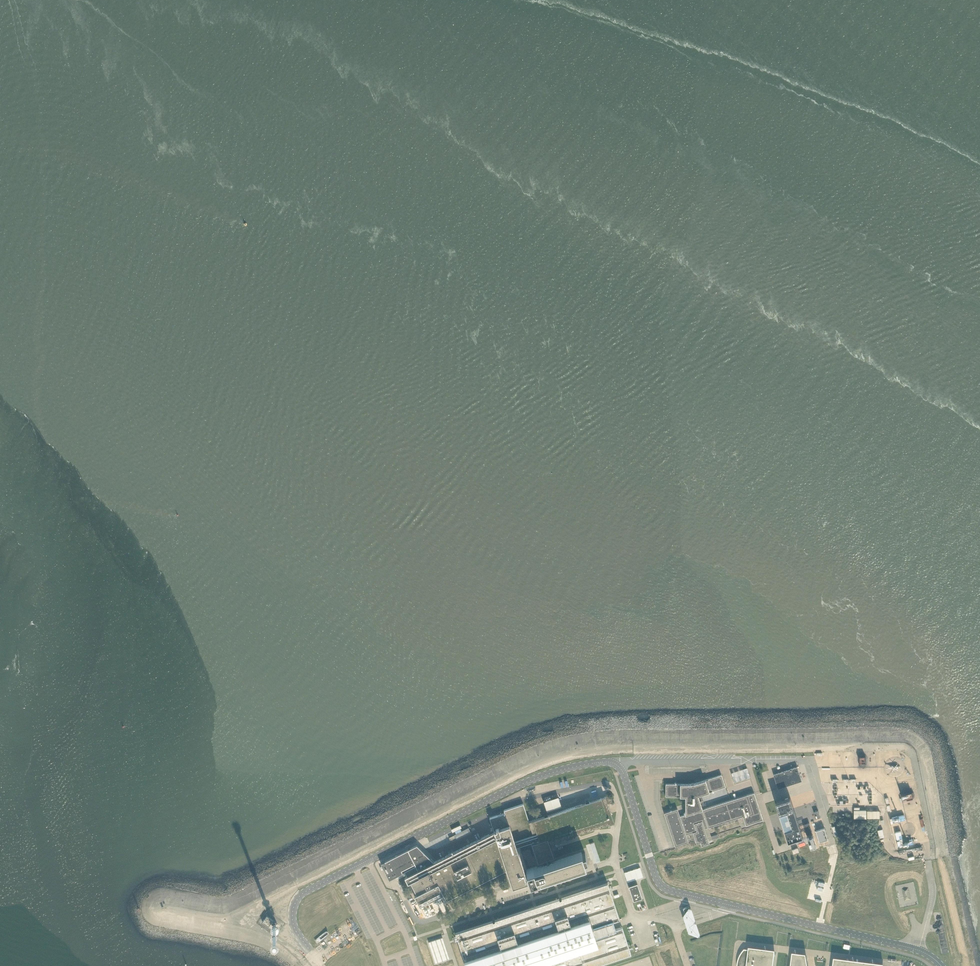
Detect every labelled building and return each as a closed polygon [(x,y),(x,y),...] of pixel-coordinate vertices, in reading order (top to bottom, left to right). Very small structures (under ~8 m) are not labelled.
[(798,766),(786,770),(774,774),(779,788),(802,780),(798,766)] [(731,772),(734,781),(749,777),(746,767),(731,772)] [(698,795),(725,786),(722,774),(694,783),(693,782),(692,783),(691,783),(666,783),(666,796),(686,796),(685,814),(680,816),(678,808),(664,812),(675,845),(688,841),(685,832),(692,830),(693,831),(696,843),(701,841),(702,845),(709,843),(709,842),(708,843),(707,839),(708,839),(704,826),(707,825),(708,826),(743,815),(746,824),(763,819),(754,792),(703,809),(702,805),(703,805),(703,804),(702,804),(701,801),(702,801),(702,800),(700,801),(698,795)] [(608,802),(608,803),(609,803),(609,802),(614,800),(614,798),(612,798),(610,794),(529,821),(523,803),(504,809),(505,812),(490,817),(495,834),(491,836),(489,834),(434,862),(419,847),(417,844),(381,863),(389,879),(403,872),(403,871),(405,870),(417,894),(415,895),(420,906),(443,894),(447,900),(485,880),(507,869),(508,871),(509,874),(509,875),(510,875),(511,878),(510,878),(510,879),(511,878),(512,882),(511,882),(512,882),(513,886),(520,883),(521,884),(528,881),(527,877),(528,877),(530,881),(534,879),(534,881),(538,879),(537,878),(539,877),(540,878),(541,878),(541,877),(541,876),(544,875),(544,876),(585,862),(584,860),(585,860),(584,859),(587,857),(585,852),(582,853),(582,851),(553,860),(551,856),(552,856),(551,855),(549,849),(549,848),(548,845),(548,844),(547,844),(547,843),(606,823),(614,821),(608,803),(608,802)] [(544,800),(547,810),(561,805),(558,796),(544,800)] [(782,799),(777,801),(780,812),(786,829),(789,840),(795,838),(792,827),(794,826),(792,820),(798,819),(798,818),(796,814),(797,814),(796,814),(793,815),(791,809),(791,808),(789,803),(788,799),(787,798),(788,798),(788,797),(787,798),(782,799)] [(807,834),(809,833),(813,832),(810,822),(804,824),(807,834)] [(476,829),(474,824),(454,834),(457,838),(476,829)] [(829,839),(828,838),(825,827),(816,830),(820,841),(829,839)] [(817,846),(816,844),(813,834),(808,836),(812,848),(817,846)] [(624,872),(627,881),(643,876),(640,866),(624,872)] [(467,965),(591,965),(631,953),(622,925),(616,928),(613,920),(620,918),(609,887),(608,882),(456,932),(467,965)] [(630,889),(630,890),(639,887),(637,882),(629,885),(629,886),(630,889)] [(630,890),(634,900),(642,897),(639,887),(630,890)] [(684,911),(683,914),(689,930),(698,934),(700,931),(692,906),(689,905),(688,905),(684,911)] [(263,921),(269,926),(271,924),(271,925),(271,926),(271,927),(271,928),(272,929),(273,929),(274,929),(275,929),(276,929),(277,928),(278,927),(278,926),(278,925),(277,924),(276,923),(277,922),(273,919),(267,915),(263,921)] [(429,941),(436,962),(450,958),(443,937),(429,941)] [(775,956),(745,952),(742,957),(739,962),(738,965),(774,965),(775,956)]
